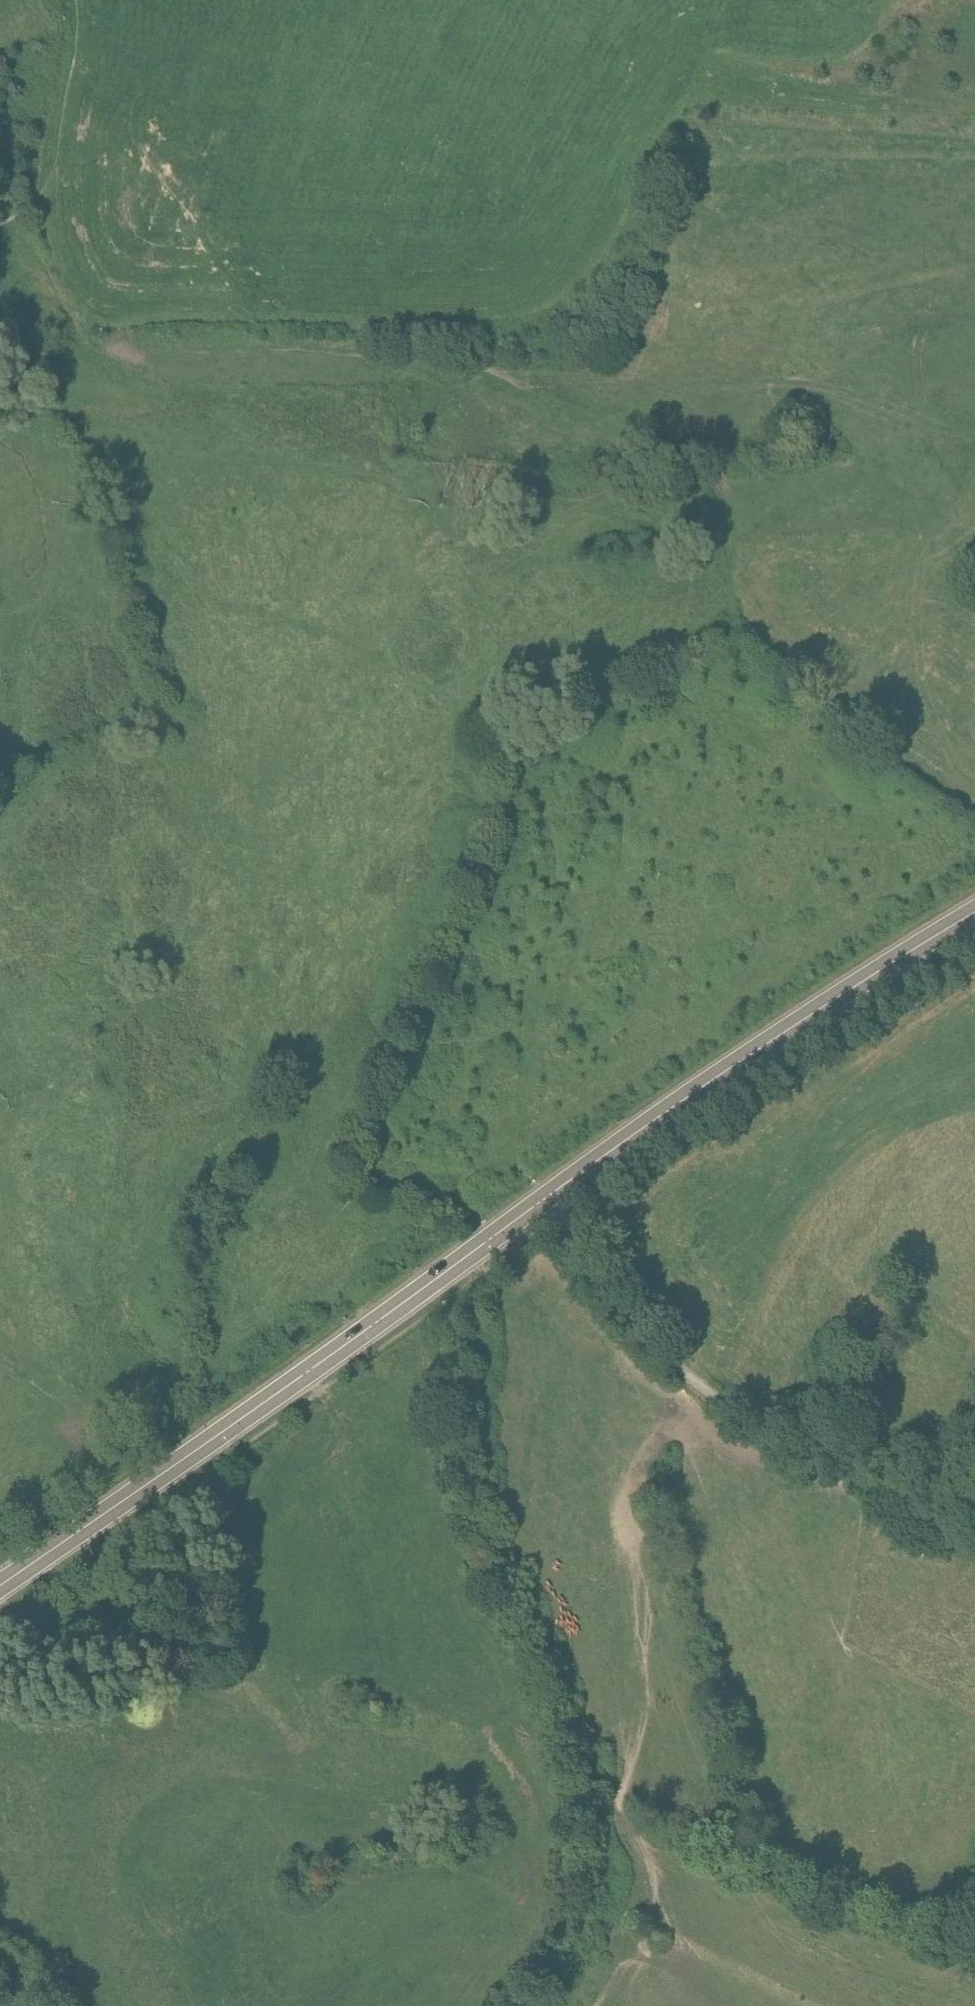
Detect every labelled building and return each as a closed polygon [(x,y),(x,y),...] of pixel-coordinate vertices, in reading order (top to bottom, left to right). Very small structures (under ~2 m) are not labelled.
[(793,400),(793,414),(804,414),(804,400),(804,399),(793,400)]
